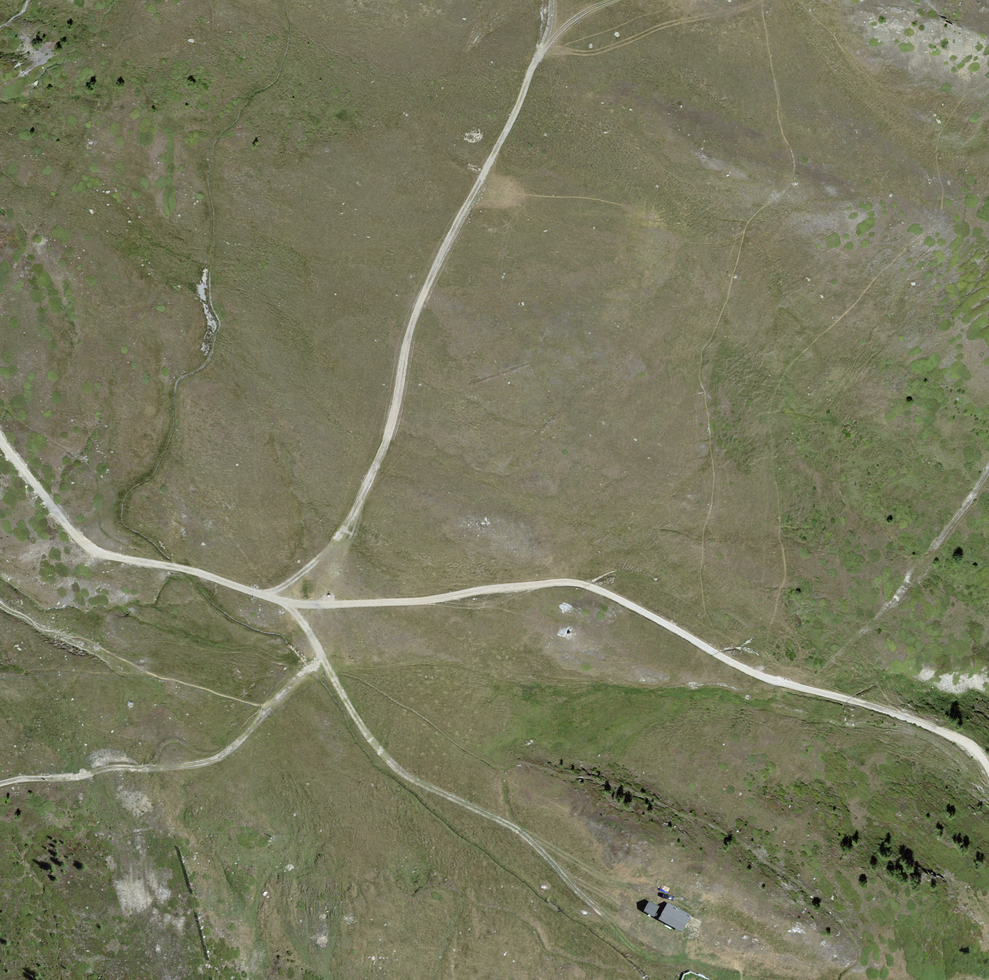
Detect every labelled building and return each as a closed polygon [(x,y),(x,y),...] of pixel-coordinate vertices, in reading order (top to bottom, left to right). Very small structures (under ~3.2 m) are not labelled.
[(649,904),(644,914),(654,920),(659,910),(649,904)] [(667,906),(658,922),(682,934),(690,918),(667,906)]
